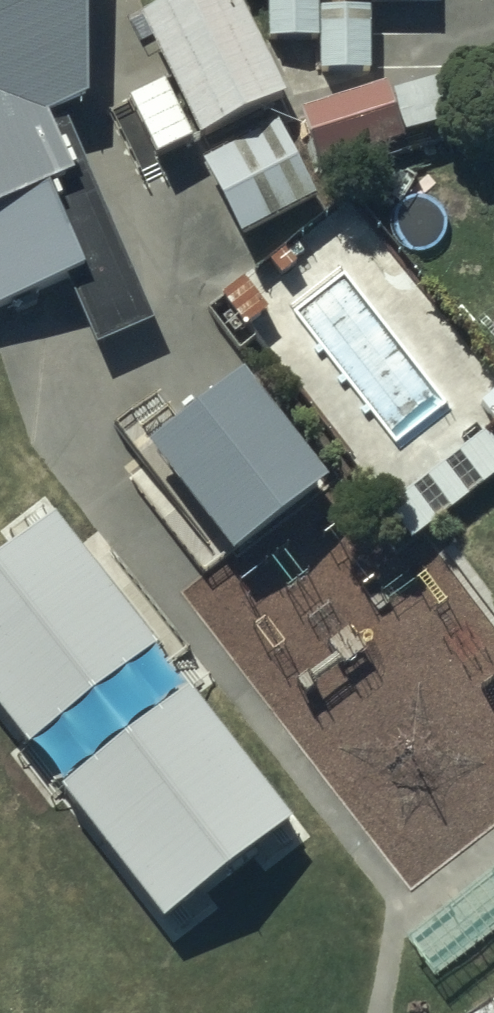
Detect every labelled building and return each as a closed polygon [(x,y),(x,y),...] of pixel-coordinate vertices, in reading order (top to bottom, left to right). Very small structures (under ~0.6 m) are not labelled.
[(67,278),(96,345),(154,320),(63,105),(108,86),(93,50),(79,56),(79,0),(0,0),(0,306),(67,278)] [(188,140),(277,101),(232,0),(166,0),(132,15),(188,140)] [(317,10),(317,0),(261,0),(261,41),(316,41),(317,10)] [(317,10),(316,41),(316,74),(366,75),(366,10),(317,10)] [(380,88),(296,113),(312,167),(396,142),(380,88)] [(269,124),(197,162),(236,237),(308,200),(269,124)] [(217,306),(238,331),(239,331),(360,476),(410,542),(426,529),(493,474),(493,444),(484,432),(493,424),(493,416),(412,314),(416,311),(370,253),(353,266),(319,224),(217,306)] [(152,457),(132,476),(206,578),(231,559),(238,569),(337,494),(250,382),(152,457)] [(56,533),(0,577),(0,699),(39,750),(155,660),(56,533)] [(291,836),(192,709),(76,798),(175,925),(291,836)] [(394,935),(423,972),(493,919),(493,857),(394,935)]
